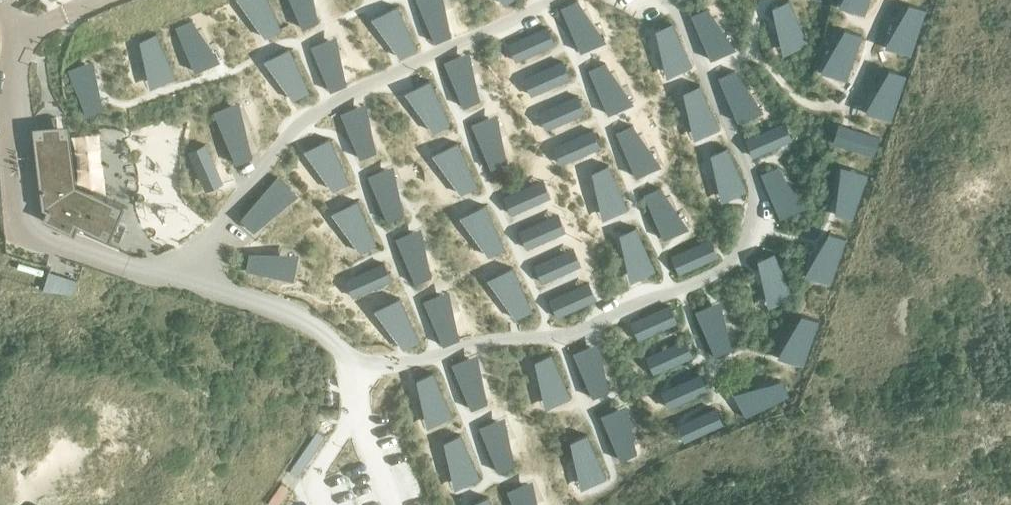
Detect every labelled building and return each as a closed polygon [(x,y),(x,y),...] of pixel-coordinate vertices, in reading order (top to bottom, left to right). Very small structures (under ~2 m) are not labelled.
[(263,33),(279,26),(268,0),(248,0),(263,33)] [(303,26),(319,19),(311,0),(291,0),(303,26)] [(436,40),(453,33),(438,0),(418,0),(436,40)] [(772,6),(792,51),(809,43),(789,0),(785,0),(772,6)] [(848,8),(865,14),(870,0),(851,0),(848,8)] [(578,1),(562,9),(582,53),(599,46),(578,1)] [(910,2),(894,49),(911,55),(927,8),(910,2)] [(399,6),(382,13),(403,58),(419,50),(399,6)] [(707,6),(691,13),(711,58),(727,51),(707,6)] [(192,17),(176,24),(196,69),(212,62),(192,17)] [(673,21),(656,28),(677,73),(693,66),(673,21)] [(548,25),(517,38),(525,57),(556,43),(548,25)] [(846,27),(830,74),(847,80),(863,33),(846,27)] [(153,30),(137,37),(157,82),(174,75),(153,30)] [(326,37),(309,44),(330,89),(346,81),(326,37)] [(291,46),(274,53),(295,98),(311,91),(291,46)] [(462,51),(445,59),(466,104),(482,96),(462,51)] [(563,59),(532,73),(540,91),(571,78),(563,59)] [(605,62),(588,69),(609,114),(625,107),(605,62)] [(83,64),(67,71),(87,116),(103,109),(83,64)] [(734,68),(718,75),(738,120),(754,113),(734,68)] [(891,68),(875,114),(891,120),(907,73),(891,68)] [(432,80),(416,87),(436,132),(453,124),(432,80)] [(700,83),(683,90),(704,135),(720,128),(700,83)] [(579,93),(547,106),(555,125),(587,111),(579,93)] [(357,105),(341,112),(361,157),(378,150),(357,105)] [(233,109),(217,117),(237,162),(253,154),(233,109)] [(489,116),(472,123),(493,168),(509,160),(489,116)] [(632,123),(616,130),(636,175),(652,168),(632,123)] [(777,124),(746,138),(754,156),(785,143),(777,124)] [(848,126),(842,145),(874,155),(881,136),(848,126)] [(593,127),(562,141),(570,159),(601,146),(593,127)] [(59,135),(58,128),(44,129),(45,136),(35,138),(39,171),(43,205),(44,218),(74,231),(78,222),(119,239),(126,223),(116,218),(123,203),(75,183),(69,134),(59,135)] [(331,137),(315,144),(335,189),(352,182),(331,137)] [(460,141),(444,148),(464,193),(480,186),(460,141)] [(207,142),(188,150),(202,181),(221,173),(207,142)] [(727,146),(711,153),(731,198),(747,191),(727,146)] [(608,162),(591,169),(612,214),(628,207),(608,162)] [(385,165),(368,173),(389,218),(405,210),(385,165)] [(776,165),(760,172),(780,217),(796,210),(776,165)] [(852,167),(836,213),(852,219),(868,172),(852,167)] [(270,178),(239,216),(252,227),(284,189),(270,178)] [(536,181),(505,194),(513,213),(544,199),(536,181)] [(659,185),(643,192),(663,237),(680,230),(659,185)] [(359,198),(343,206),(363,251),(379,243),(359,198)] [(485,202),(469,209),(489,254),(505,247),(485,202)] [(551,214),(520,228),(528,246),(559,233),(551,214)] [(635,225),(619,232),(639,277),(656,269),(635,225)] [(412,228),(396,236),(416,281),(433,273),(412,228)] [(830,231),(814,278),(831,283),(847,237),(830,231)] [(710,238),(671,256),(679,273),(718,256),(710,238)] [(566,249),(535,263),(543,281),(574,268),(566,249)] [(248,251),(245,269),(294,278),(297,260),(248,251)] [(774,251),(757,258),(778,303),(794,296),(774,251)] [(80,273),(11,255),(5,277),(76,296),(80,273)] [(385,260),(353,273),(361,292),(393,278),(385,260)] [(512,264),(496,271),(516,316),(532,308),(512,264)] [(582,284),(551,297),(559,316),(590,302),(582,284)] [(439,290),(423,298),(443,343),(459,335),(439,290)] [(399,295),(383,302),(403,347),(420,340),(399,295)] [(712,301),(695,309),(716,353),(732,346),(712,301)] [(670,303),(639,317),(647,335),(678,322),(670,303)] [(802,313),(786,360),(803,366),(819,319),(802,313)] [(686,337),(654,350),(662,369),(694,355),(686,337)] [(589,343),(573,351),(593,395),(609,388),(589,343)] [(551,352),(535,359),(555,404),(571,397),(551,352)] [(468,356),(452,363),(472,408),(488,401),(468,356)] [(433,371),(416,379),(435,423),(452,416),(433,371)] [(700,371),(669,385),(677,403),(708,390),(700,371)] [(781,378),(737,401),(745,416),(789,394),(781,378)] [(617,405),(601,413),(621,458),(637,450),(617,405)] [(715,405),(684,419),(692,437),(723,424),(715,405)] [(495,420),(479,427),(498,471),(515,464),(495,420)] [(460,434),(444,441),(463,485),(479,478),(460,434)] [(586,434),(570,441),(589,485),(606,478),(586,434)] [(507,491),(513,504),(533,504),(523,483),(507,491)] [(471,503),(472,504),(492,504),(488,496),(471,503)]
